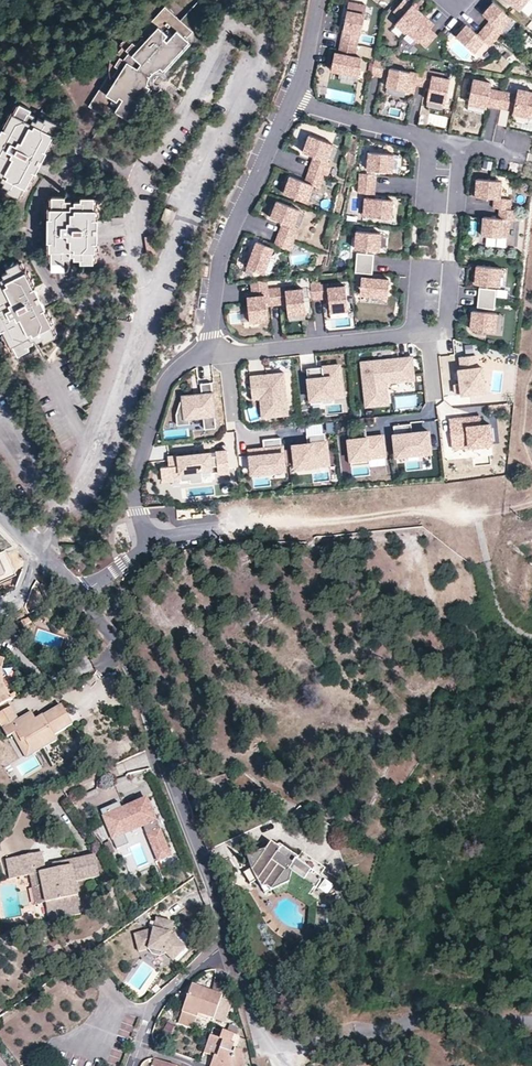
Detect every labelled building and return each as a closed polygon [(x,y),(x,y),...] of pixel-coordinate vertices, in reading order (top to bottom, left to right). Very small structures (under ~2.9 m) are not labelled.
[(367,4),(349,0),(343,30),(359,33),(361,33),(367,4)] [(406,0),(403,0),(393,11),(401,18),(396,24),(406,32),(407,32),(422,14),(406,0)] [(519,11),(528,0),(507,0),(519,11)] [(484,15),(490,20),(484,28),(497,39),(503,31),(501,29),(511,18),(494,3),(484,15)] [(110,73),(89,106),(107,117),(112,109),(130,120),(151,88),(147,85),(150,76),(149,76),(152,72),(153,73),(161,68),(164,70),(190,42),(186,38),(192,32),(165,7),(140,35),(133,36),(129,37),(125,39),(121,42),(120,43),(124,46),(118,55),(113,52),(111,56),(110,60),(109,64),(109,68),(110,73)] [(433,24),(422,14),(407,32),(426,47),(437,35),(430,28),(433,24)] [(484,28),(478,35),(467,25),(457,37),(474,52),(484,41),(490,46),(497,39),(484,28)] [(359,37),(342,34),(341,41),(357,45),(359,37)] [(357,45),(341,41),(339,50),(356,53),(357,45)] [(338,54),(334,53),(331,70),(358,75),(361,58),(355,57),(338,54)] [(384,60),(375,58),(372,75),(381,77),(384,60)] [(418,74),(390,69),(386,87),(414,92),(415,86),(418,74)] [(425,88),(428,71),(419,69),(418,74),(415,86),(425,88)] [(449,79),(431,76),(429,88),(426,99),(444,103),(449,79)] [(491,83),(473,79),(468,105),(486,109),(491,83)] [(517,89),(512,113),(530,117),(531,106),(531,92),(517,89)] [(498,110),(502,93),(492,91),(488,108),(498,110)] [(511,95),(502,93),(498,110),(508,112),(511,95)] [(20,104),(15,113),(13,112),(5,128),(3,127),(0,133),(0,182),(1,183),(2,179),(4,184),(10,187),(8,191),(19,196),(25,185),(26,186),(35,170),(37,171),(41,163),(38,161),(40,157),(43,159),(48,150),(45,149),(54,133),(52,132),(57,122),(46,117),(44,120),(39,117),(37,120),(33,118),(35,115),(29,112),(31,109),(20,104)] [(332,144),(310,135),(303,152),(314,156),(326,161),(332,144)] [(393,154),(369,153),(368,170),(392,172),(393,154)] [(314,156),(309,169),(325,175),(330,162),(326,161),(314,156)] [(325,175),(309,169),(304,182),(313,185),(320,188),(325,175)] [(376,175),(360,174),(359,183),(375,185),(376,175)] [(304,182),(290,176),(284,193),(307,202),(313,185),(304,182)] [(501,181),(477,179),(476,186),(476,197),(494,198),(500,198),(501,181)] [(375,185),(359,183),(358,193),(375,194),(375,185)] [(66,196),(53,196),(53,207),(51,207),(52,216),(49,216),(49,240),(51,240),(51,250),(52,249),(52,261),(65,261),(65,258),(72,258),(72,255),(75,255),(76,258),(82,258),(82,261),(95,262),(95,250),(97,250),(97,241),(99,240),(98,231),(95,231),(95,227),(99,227),(99,217),(97,217),(97,208),(95,208),(95,196),(83,196),(83,200),(76,200),(76,203),(72,203),(72,200),(65,199),(66,196)] [(392,200),(365,198),(363,216),(391,218),(392,200)] [(511,199),(500,198),(494,198),(493,208),(499,208),(510,209),(511,199)] [(299,210),(277,201),(270,217),(282,222),(293,226),(299,210)] [(173,209),(166,207),(161,222),(168,224),(173,209)] [(516,210),(510,209),(499,208),(498,218),(510,219),(515,219),(516,210)] [(498,218),(484,217),(482,235),(508,237),(510,219),(498,218)] [(293,226),(282,222),(281,225),(291,229),(297,232),(299,228),(293,226)] [(291,229),(281,225),(278,235),(294,241),(297,232),(291,229)] [(381,233),(357,231),(355,249),(379,251),(381,233)] [(294,241),(278,235),(274,244),(290,250),(294,241)] [(273,247),(257,241),(247,266),(263,273),(273,247)] [(356,263),(373,264),(374,254),(357,253),(356,263)] [(1,329),(3,328),(12,345),(13,344),(18,354),(29,348),(28,345),(33,342),(31,340),(35,338),(37,340),(43,338),(45,341),(56,335),(51,325),(52,324),(44,308),(46,307),(41,298),(38,300),(36,296),(40,294),(36,285),(34,286),(25,270),(24,271),(18,261),(7,267),(9,270),(3,273),(5,276),(1,278),(0,277),(0,327),(1,329)] [(373,264),(356,263),(355,273),(372,274),(373,264)] [(500,268),(476,266),(475,284),(499,286),(500,268)] [(389,279),(361,277),(360,295),(388,297),(389,279)] [(267,280),(251,282),(252,292),(268,290),(268,289),(267,280)] [(320,283),(310,283),(312,300),(321,299),(320,283)] [(344,284),(327,286),(328,298),(329,309),(347,308),(344,284)] [(285,287),(278,288),(280,305),(287,304),(285,291),(285,287)] [(278,288),(268,289),(268,290),(270,306),(280,305),(278,288)] [(496,289),(479,288),(478,298),(495,299),(496,289)] [(268,290),(252,292),(252,297),(265,295),(266,306),(270,306),(268,290)] [(303,290),(285,291),(287,304),(288,315),(305,313),(303,290)] [(266,306),(265,295),(252,297),(247,297),(250,322),(268,320),(266,306)] [(495,299),(478,298),(477,307),(494,309),(495,299)] [(496,313),(472,311),(470,329),(494,331),(496,313)] [(479,352),(479,344),(465,344),(465,351),(479,352)] [(475,353),(460,354),(462,367),(459,367),(460,381),(454,382),(456,392),(484,389),(482,365),(476,366),(475,353)] [(391,359),(361,362),(366,406),(388,404),(385,382),(412,379),(410,359),(396,360),(397,362),(391,363),(391,359)] [(339,365),(321,367),(322,368),(322,372),(318,373),(317,368),(307,370),(310,402),(320,401),(320,397),(342,394),(339,365)] [(265,374),(249,376),(252,399),(260,398),(261,409),(275,407),(276,415),(288,414),(284,372),(269,373),(269,376),(265,377),(265,374)] [(216,428),(212,384),(201,385),(202,396),(183,398),(176,415),(177,426),(186,425),(185,421),(200,419),(204,419),(206,430),(216,428)] [(275,407),(261,409),(262,417),(276,415),(275,407)] [(466,426),(480,425),(479,416),(465,418),(466,426)] [(465,418),(448,420),(452,448),(491,444),(489,424),(480,425),(466,426),(465,418)] [(200,419),(185,421),(186,425),(186,428),(186,432),(201,430),(200,419)] [(411,425),(393,426),(394,435),(393,435),(396,456),(407,455),(407,449),(418,448),(418,451),(430,450),(428,432),(412,433),(411,425)] [(365,428),(348,430),(349,439),(348,439),(350,464),(369,463),(368,457),(384,455),(382,435),(366,437),(365,428)] [(307,444),(292,445),(294,464),(313,462),(314,466),(328,464),(326,442),(325,442),(324,433),(306,435),(307,444)] [(262,448),(248,449),(250,472),(283,468),(281,446),(280,446),(279,437),(262,439),(262,448)] [(212,449),(170,453),(171,462),(163,463),(164,477),(183,475),(183,476),(191,476),(193,475),(192,466),(204,465),(213,464),(213,462),(219,462),(220,469),(231,467),(229,447),(218,448),(218,452),(212,452),(212,449)] [(205,477),(204,465),(192,466),(193,475),(191,476),(192,479),(205,477)] [(16,575),(5,550),(0,552),(0,582),(16,575)] [(12,700),(10,698),(3,685),(2,679),(5,677),(0,671),(1,661),(0,661),(0,706),(12,700)] [(0,714),(0,724),(7,738),(12,735),(15,733),(22,743),(25,741),(32,754),(57,741),(54,735),(73,725),(62,707),(36,721),(19,731),(14,723),(19,721),(11,708),(0,714)] [(32,713),(19,721),(14,723),(19,731),(36,721),(32,713)] [(26,758),(32,754),(25,741),(22,743),(15,733),(12,735),(26,758)] [(226,774),(200,781),(204,795),(206,804),(232,796),(226,774)] [(204,795),(187,800),(190,808),(206,804),(204,795)] [(112,803),(101,808),(112,836),(124,832),(143,824),(157,859),(169,854),(146,797),(121,807),(115,810),(112,803)] [(118,801),(112,803),(115,810),(121,807),(118,801)] [(128,842),(124,832),(112,836),(116,847),(128,842)] [(247,857),(251,870),(257,882),(261,889),(271,885),(273,890),(290,882),(317,902),(315,928),(325,928),(326,920),(331,920),(332,903),(342,898),(340,892),(345,890),(344,884),(324,871),(325,868),(302,853),(298,858),(279,845),(276,846),(271,843),(266,850),(247,857)] [(32,855),(36,874),(45,871),(42,853),(32,855)] [(10,878),(30,875),(36,874),(32,855),(6,860),(10,878)] [(45,871),(36,874),(38,886),(42,886),(46,903),(60,900),(62,908),(79,904),(74,881),(98,876),(94,856),(65,862),(66,869),(54,871),(45,871)] [(53,864),(54,871),(66,869),(65,862),(53,864)] [(251,885),(257,882),(251,870),(244,873),(251,885)] [(36,874),(30,875),(36,905),(46,903),(42,886),(38,886),(36,874)] [(264,894),(273,890),(271,885),(261,889),(264,894)] [(156,917),(153,928),(152,931),(148,932),(145,930),(134,932),(138,950),(150,947),(151,949),(161,951),(163,949),(172,957),(185,945),(177,937),(174,938),(170,934),(170,932),(173,921),(156,917)] [(192,985),(183,1008),(199,1014),(214,1019),(221,997),(222,994),(192,985)] [(231,1000),(221,997),(214,1019),(224,1023),(231,1000)] [(193,1028),(199,1014),(183,1008),(178,1023),(193,1028)] [(222,1031),(219,1038),(210,1035),(204,1052),(214,1056),(210,1065),(223,1065),(223,1064),(229,1065),(244,1065),(241,1052),(235,1049),(239,1037),(222,1031)] [(154,1058),(151,1065),(152,1065),(175,1065),(154,1058)]
